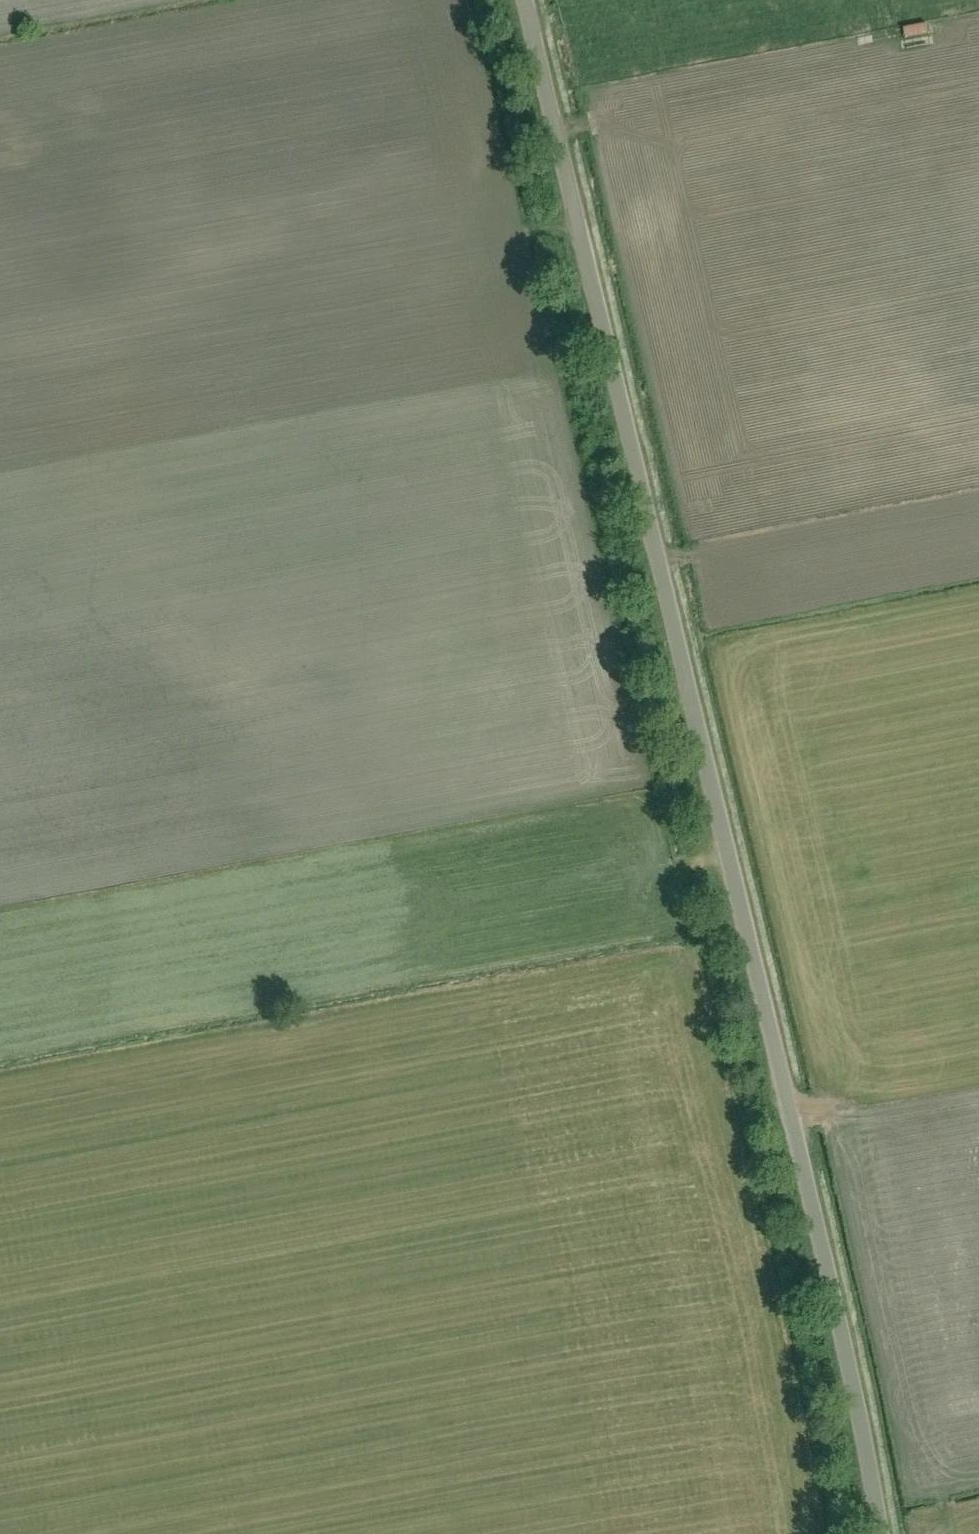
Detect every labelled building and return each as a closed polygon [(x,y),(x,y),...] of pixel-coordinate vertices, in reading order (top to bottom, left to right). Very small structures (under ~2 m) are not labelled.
[(935,38),(934,25),(912,26),(912,39),(935,38)]
